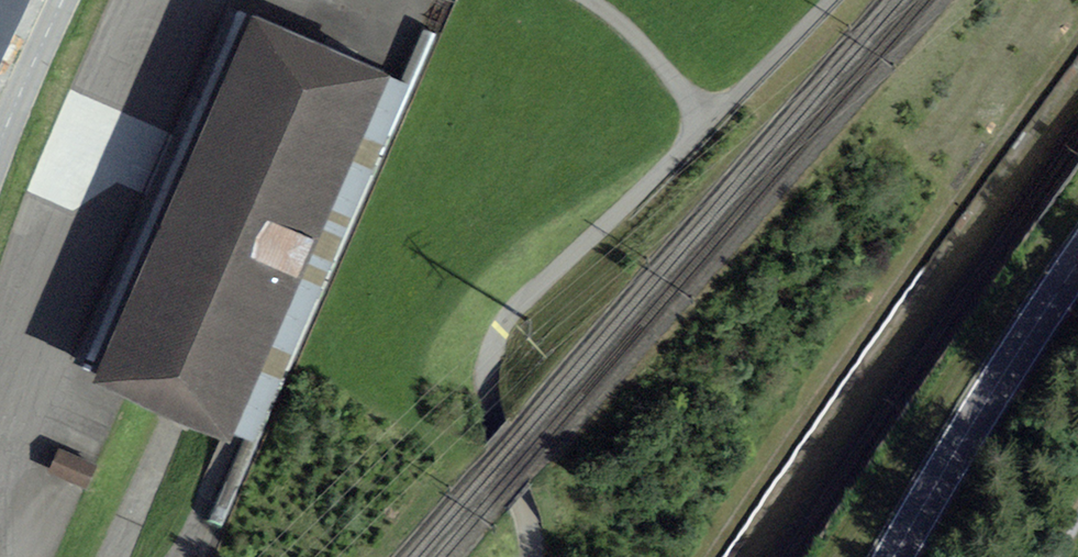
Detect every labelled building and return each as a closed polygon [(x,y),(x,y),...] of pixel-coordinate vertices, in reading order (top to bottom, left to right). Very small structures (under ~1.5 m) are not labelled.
[(256,14),(99,373),(227,429),(383,70),(256,14)] [(51,469),(86,484),(95,465),(59,449),(51,469)]
